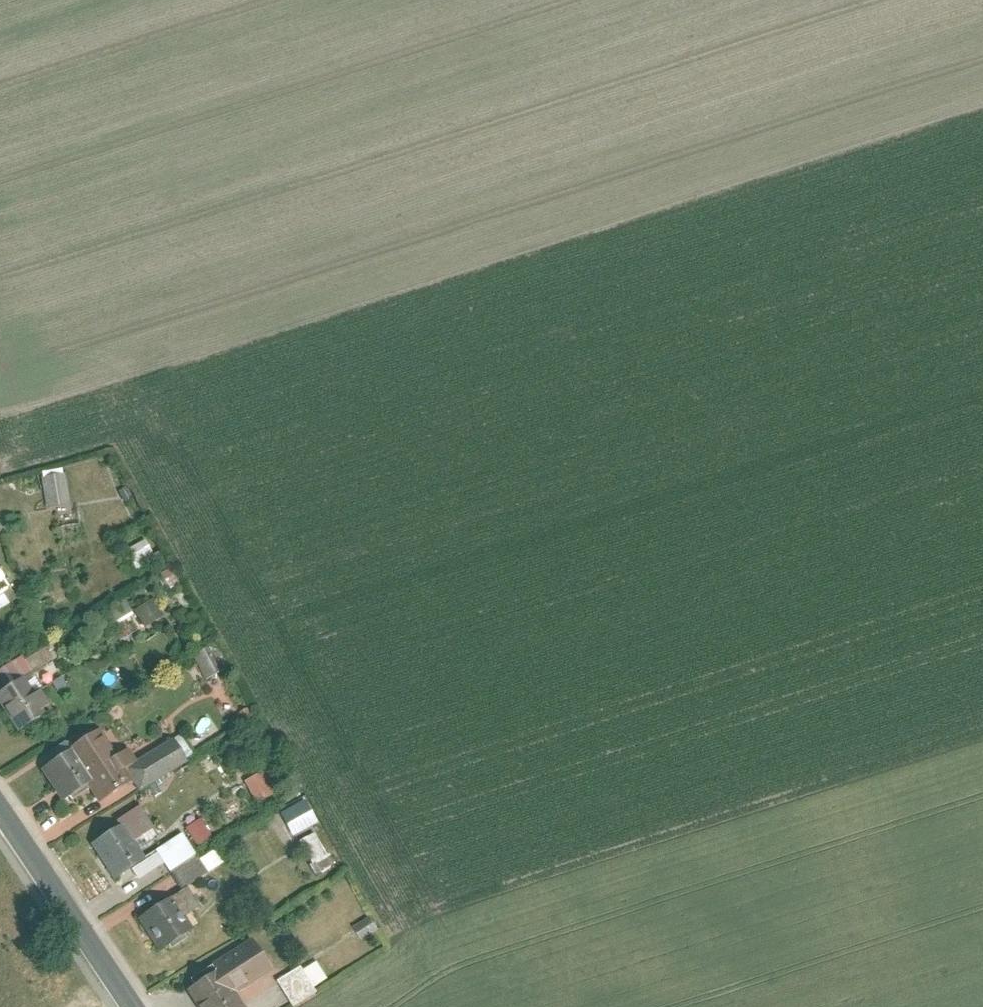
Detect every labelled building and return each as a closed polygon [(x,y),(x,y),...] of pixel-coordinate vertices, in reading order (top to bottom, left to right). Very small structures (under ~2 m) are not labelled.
[(42,507),(67,506),(65,469),(41,471),(42,507)] [(124,549),(132,568),(151,561),(144,542),(124,549)] [(152,599),(133,610),(143,628),(162,616),(152,599)] [(211,647),(194,657),(206,678),(223,668),(211,647)] [(0,691),(0,695),(21,728),(56,706),(37,671),(0,691)] [(105,727),(45,766),(66,799),(91,783),(104,799),(139,777),(105,727)] [(257,773),(243,782),(255,804),(270,795),(257,773)] [(185,827),(196,847),(212,837),(201,818),(185,827)] [(128,821),(97,840),(118,876),(150,854),(128,821)] [(298,839),(315,871),(335,860),(318,829),(298,839)] [(223,863),(215,848),(194,860),(180,835),(156,848),(178,888),(223,863)] [(177,894),(143,915),(163,948),(199,927),(177,894)] [(192,986),(205,1006),(252,1006),(241,990),(280,967),(257,937),(218,961),(221,968),(192,986)] [(275,980),(289,1006),(316,993),(312,986),(325,980),(315,960),(275,980)]
